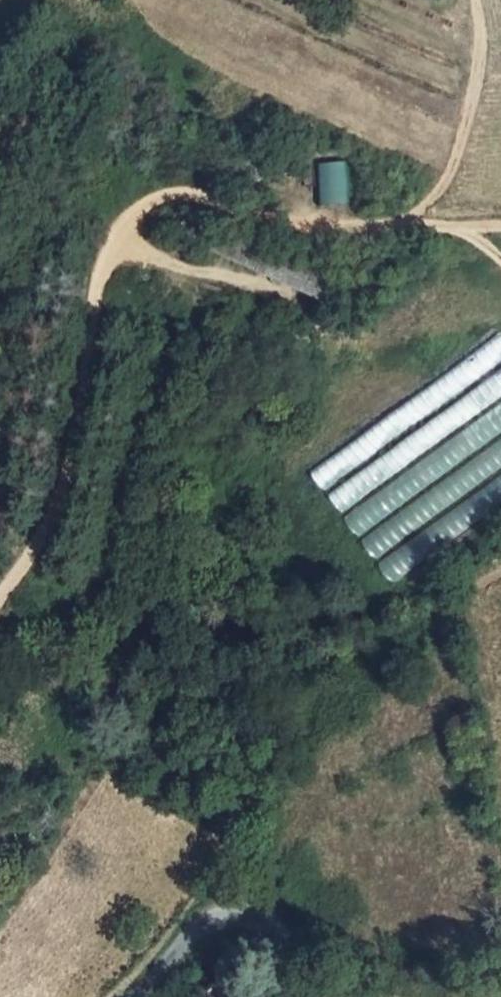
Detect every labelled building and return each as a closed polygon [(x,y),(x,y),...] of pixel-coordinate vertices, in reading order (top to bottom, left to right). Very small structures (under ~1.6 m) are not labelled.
[(318,163),(320,204),(348,202),(346,161),(318,163)] [(322,291),(332,268),(218,219),(208,242),(322,291)] [(310,470),(326,491),(500,361),(500,333),(499,330),(310,470)] [(327,493),(343,513),(500,397),(500,364),(327,493)] [(344,516),(360,537),(500,433),(500,400),(344,516)] [(362,539),(377,560),(500,469),(500,437),(362,539)] [(379,563),(394,584),(500,506),(500,473),(379,563)]
